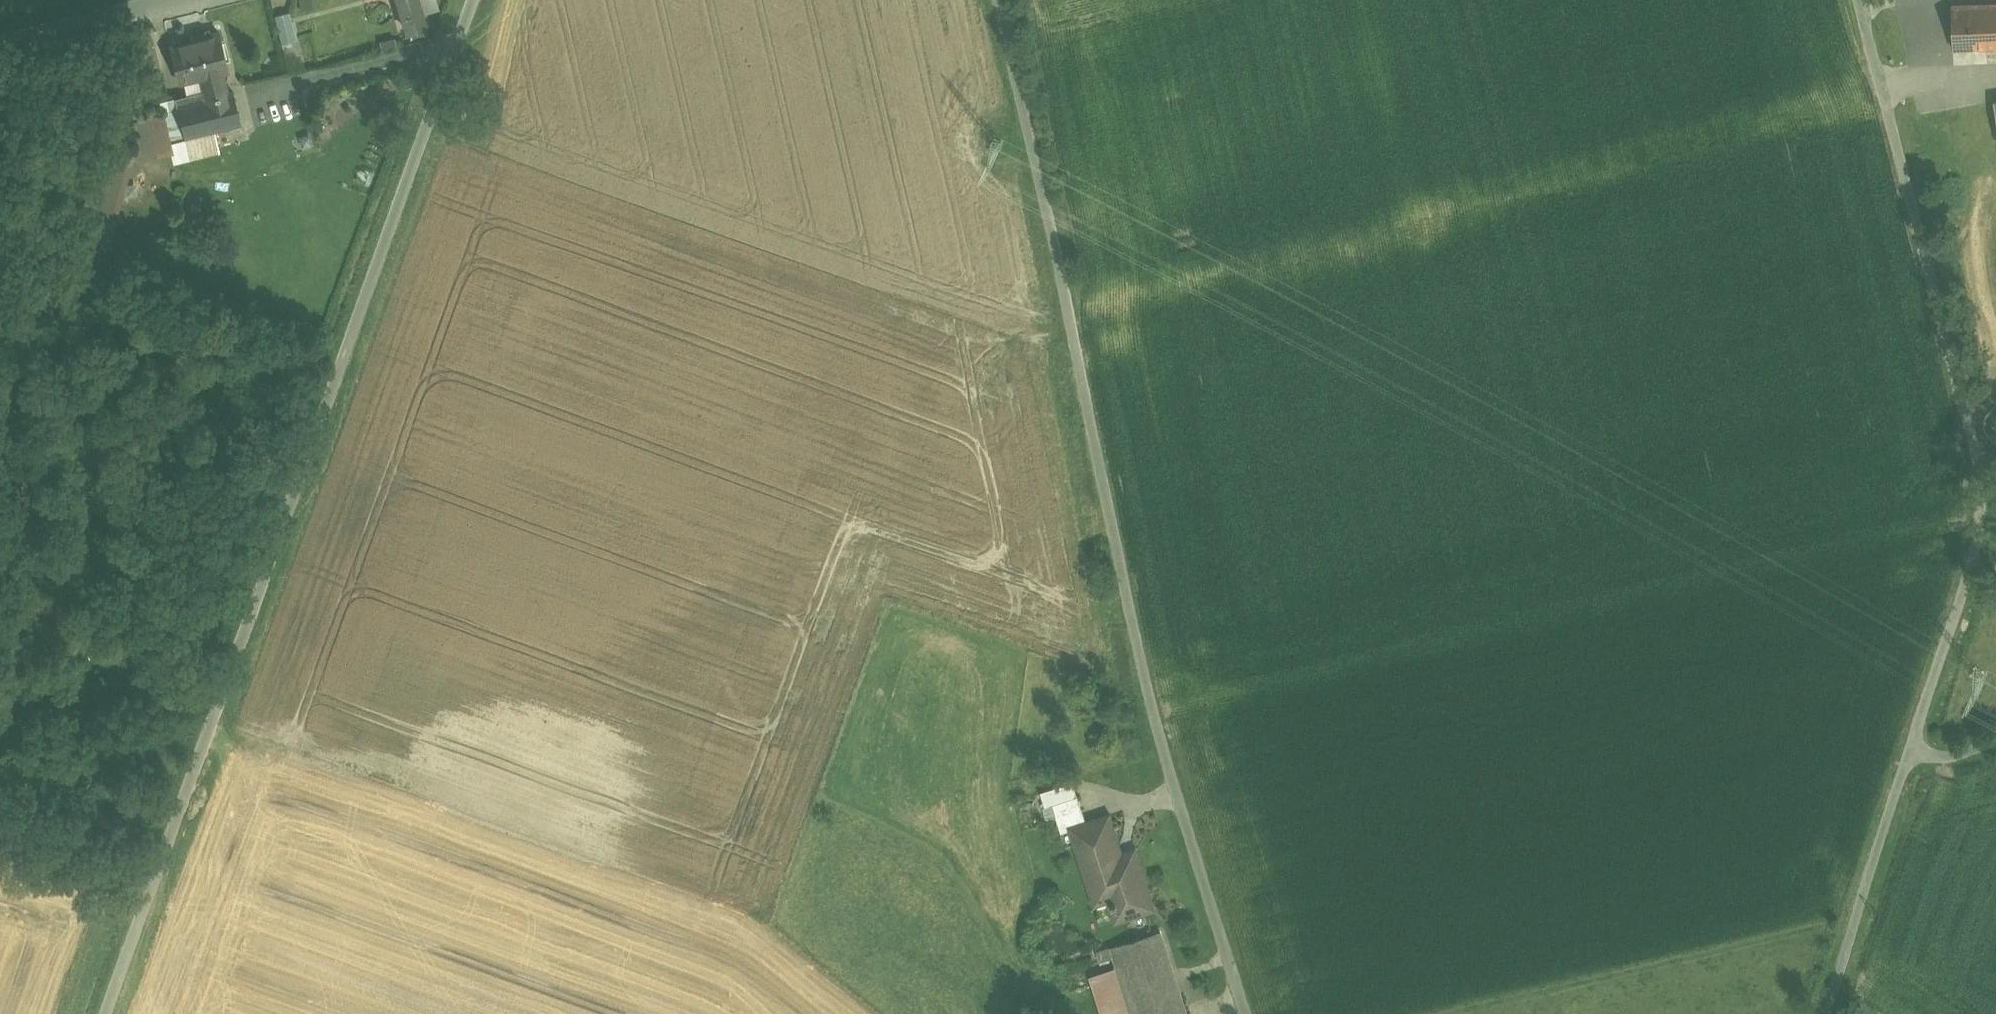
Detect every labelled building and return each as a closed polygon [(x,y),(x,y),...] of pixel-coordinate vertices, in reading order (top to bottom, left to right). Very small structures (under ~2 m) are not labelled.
[(404,20),(408,33),(427,27),(418,0),(398,0),(404,20)] [(1953,5),(1955,48),(1995,46),(1995,2),(1953,5)] [(276,17),(282,43),(290,74),(303,70),(290,13),(276,17)] [(219,32),(199,37),(200,40),(171,47),(180,81),(202,75),(207,97),(227,92),(221,71),(228,69),(219,32)] [(207,97),(177,105),(178,106),(185,136),(241,122),(234,91),(207,97)] [(178,106),(163,109),(171,140),(185,136),(178,106)] [(1155,907),(1136,849),(1121,854),(1108,814),(1070,827),(1091,888),(1106,883),(1112,901),(1108,902),(1108,905),(1114,903),(1118,917),(1114,918),(1115,920),(1155,907)] [(1098,951),(1101,961),(1116,956),(1135,1013),(1188,1013),(1162,931),(1098,951)]
